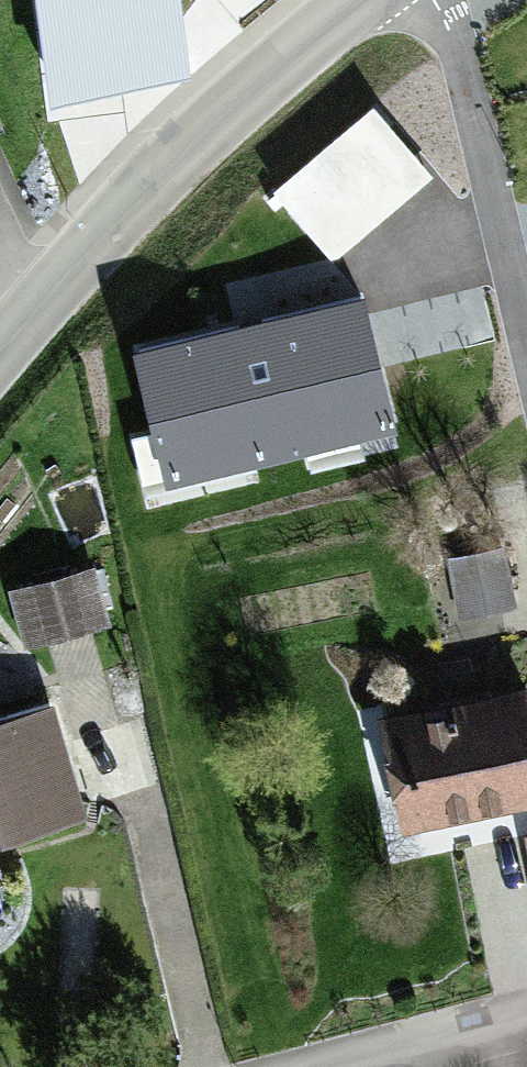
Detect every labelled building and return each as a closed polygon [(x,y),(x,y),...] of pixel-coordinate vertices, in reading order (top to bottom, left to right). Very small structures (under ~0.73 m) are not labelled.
[(52,91),(185,73),(175,0),(40,0),(52,91)] [(427,178),(372,115),(280,195),(334,258),(427,178)] [(361,305),(137,359),(168,485),(392,431),(361,305)] [(73,570),(7,586),(17,629),(83,614),(73,570)] [(384,725),(406,831),(526,807),(526,707),(525,696),(384,725)] [(0,727),(0,827),(59,814),(38,719),(0,727)]
